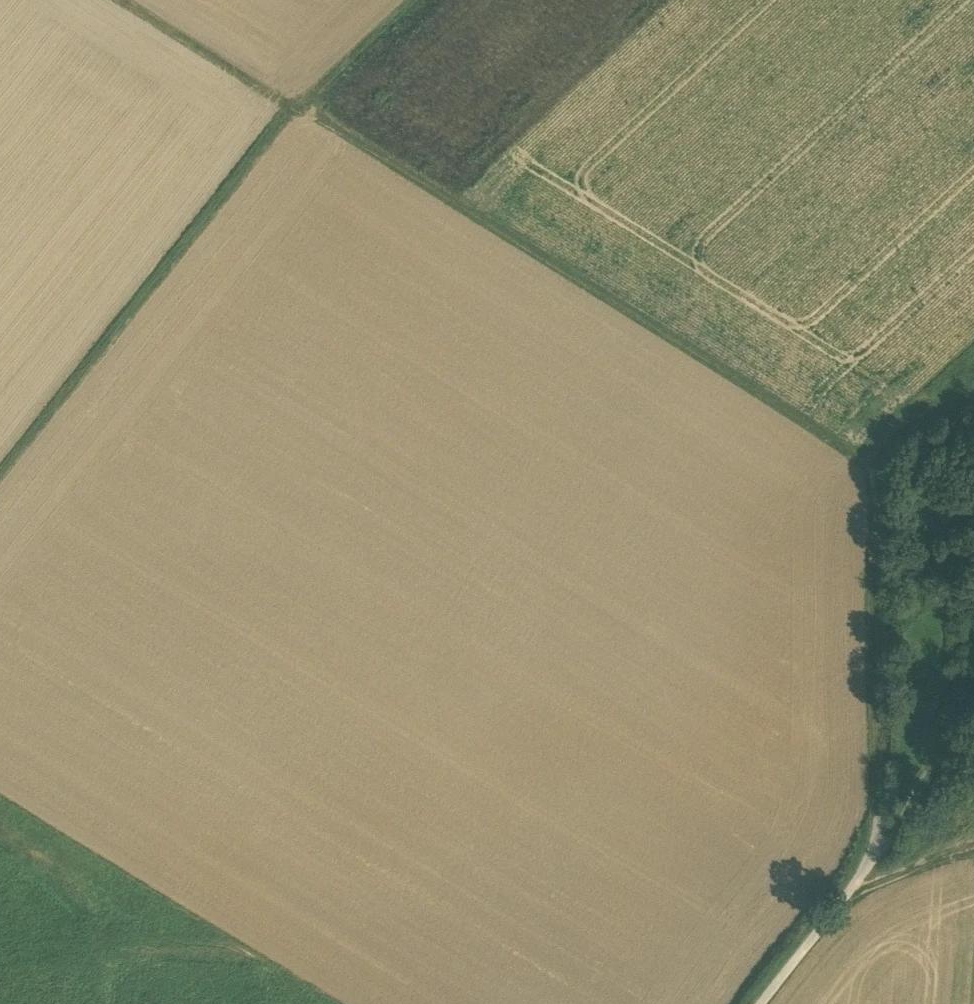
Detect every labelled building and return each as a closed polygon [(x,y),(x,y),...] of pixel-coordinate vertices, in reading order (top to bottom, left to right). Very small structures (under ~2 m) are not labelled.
[(157,990),(148,986),(140,1003),(151,1003),(157,990)] [(154,1003),(166,1003),(170,993),(158,989),(154,1003)]
